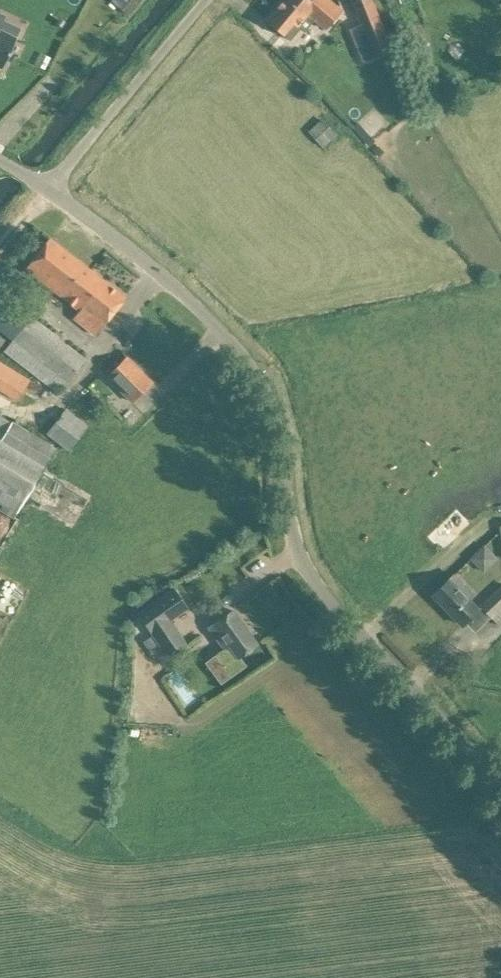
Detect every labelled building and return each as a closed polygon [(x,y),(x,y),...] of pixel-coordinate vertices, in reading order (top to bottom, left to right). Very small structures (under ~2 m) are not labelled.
[(131,13),(142,0),(116,0),(131,13)] [(265,20),(281,32),(283,34),(290,40),(300,28),(297,25),(306,14),(326,31),(342,11),(333,3),(329,0),(282,0),(265,20)] [(393,49),(373,0),(352,0),(350,1),(360,24),(373,57),(393,49)] [(3,68),(17,38),(16,37),(21,28),(0,18),(0,67),(3,68)] [(357,122),(352,128),(369,146),(374,141),(357,122)] [(104,323),(113,312),(125,297),(49,238),(26,268),(80,309),(82,306),(104,323)] [(5,351),(53,390),(58,383),(65,388),(86,359),(12,303),(0,318),(0,330),(13,340),(5,351)] [(132,401),(138,396),(152,382),(127,357),(107,376),(132,401)] [(0,362),(0,392),(17,402),(30,380),(0,362)] [(89,426),(67,409),(46,434),(69,452),(89,426)] [(17,513),(55,449),(0,416),(0,503),(17,513)] [(483,569),(500,559),(491,543),(473,553),(483,569)] [(453,574),(433,594),(462,624),(478,609),(468,598),(472,594),(453,574)] [(481,606),(499,625),(500,623),(500,587),(481,606)] [(170,620),(188,608),(173,588),(138,613),(166,653),(184,640),(170,620)] [(241,656),(257,644),(232,610),(216,621),(209,627),(225,648),(215,655),(231,677),(247,665),(240,656),(241,656)]
